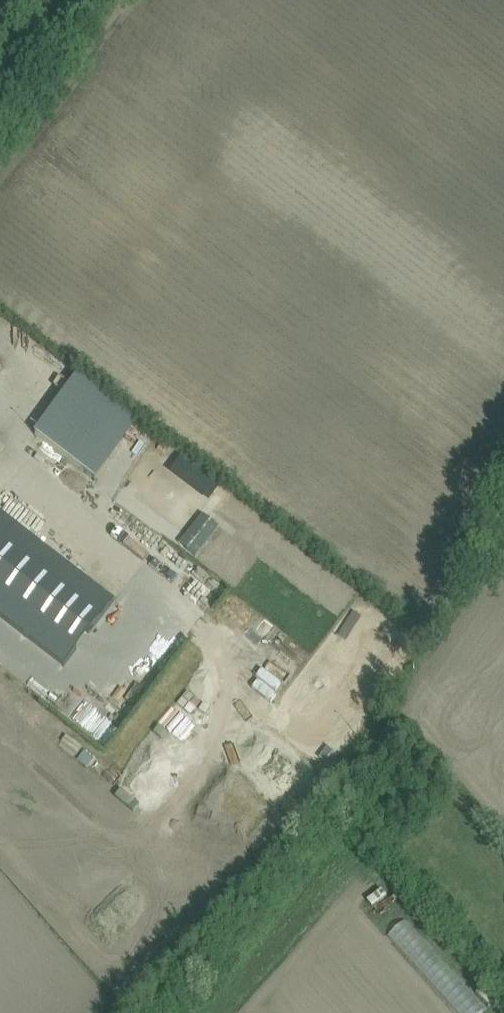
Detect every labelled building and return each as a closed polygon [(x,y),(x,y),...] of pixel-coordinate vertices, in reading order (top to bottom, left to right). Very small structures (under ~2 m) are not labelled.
[(104,483),(147,421),(85,378),(42,441),(104,483)] [(0,514),(0,616),(64,665),(113,601),(0,514)] [(186,544),(202,560),(228,533),(212,518),(186,544)] [(225,557),(238,540),(231,534),(217,550),(225,557)] [(307,739),(315,752),(321,748),(305,721),(288,731),(296,745),(307,739)] [(392,940),(460,1012),(492,1012),(493,1012),(410,924),(392,940)]
